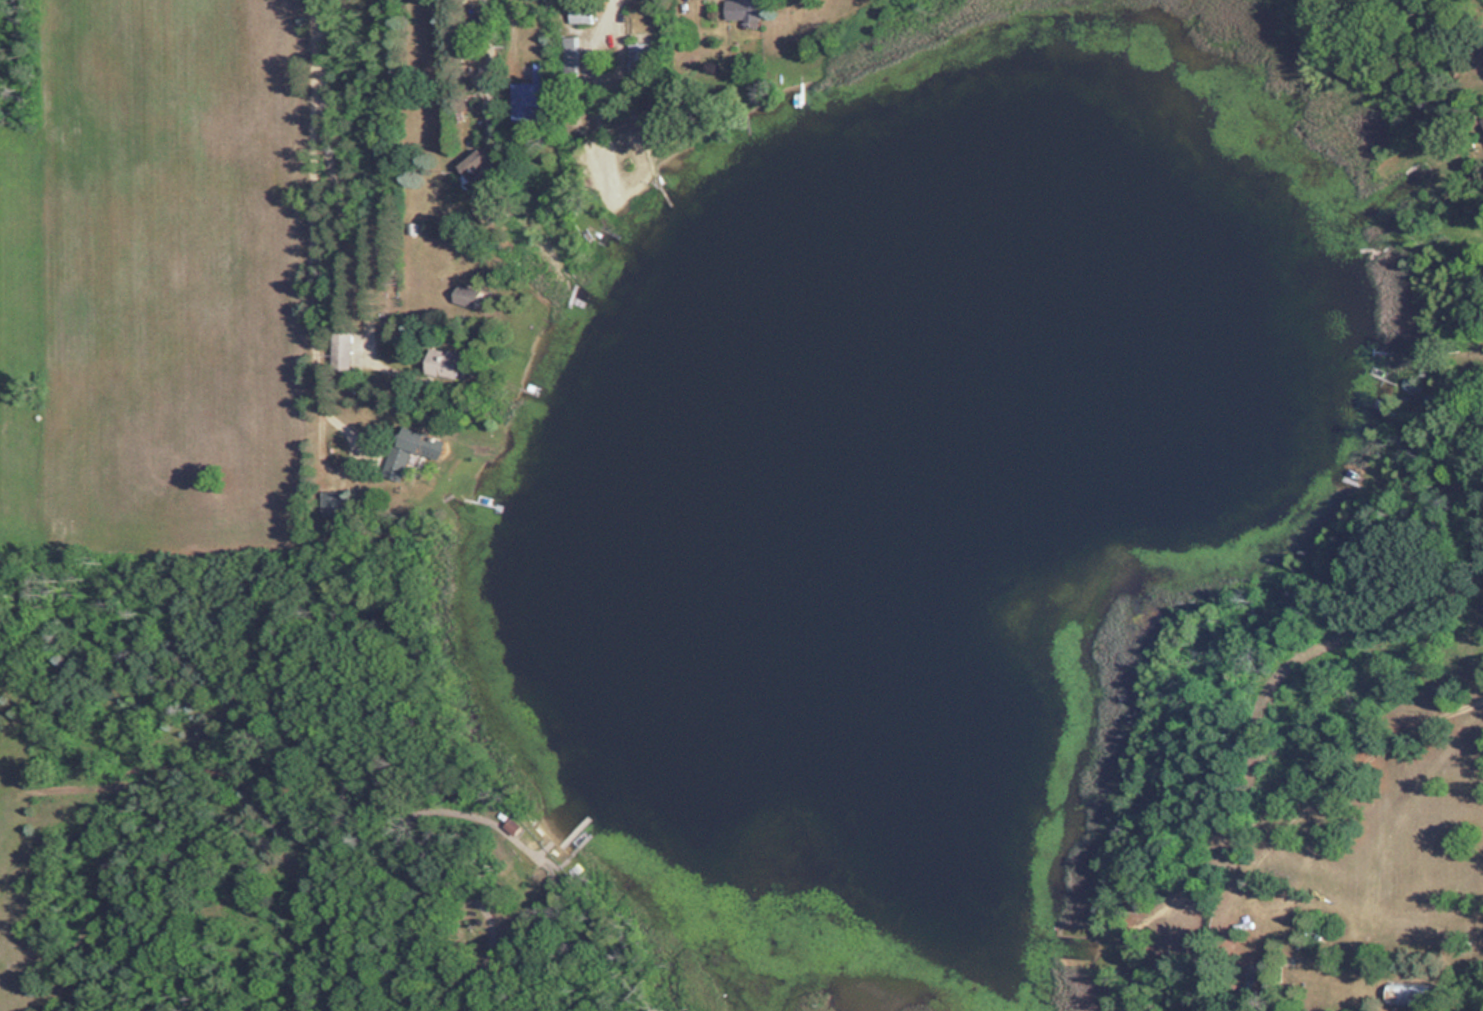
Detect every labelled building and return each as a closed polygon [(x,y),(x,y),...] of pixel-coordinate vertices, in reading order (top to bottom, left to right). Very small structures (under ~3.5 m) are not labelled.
[(728,20),(764,19),(764,0),(727,0),(728,20)] [(594,23),(594,3),(572,3),(572,23),(594,23)] [(631,43),(631,82),(650,82),(650,43),(631,43)] [(551,62),(534,63),(534,82),(513,82),(514,120),(551,120),(551,62)] [(461,165),(474,180),(494,164),(482,148),(461,165)] [(455,300),(477,308),(483,292),(461,283),(455,300)] [(353,332),(332,332),(332,370),(353,370),(353,332)] [(460,378),(464,352),(433,348),(430,374),(460,378)] [(386,476),(405,481),(414,450),(433,455),(435,448),(427,446),(431,432),(401,423),(386,476)] [(505,827),(515,833),(519,825),(513,822),(511,825),(507,823),(505,827)] [(1388,1004),(1431,1004),(1431,983),(1388,982),(1388,1004)]
